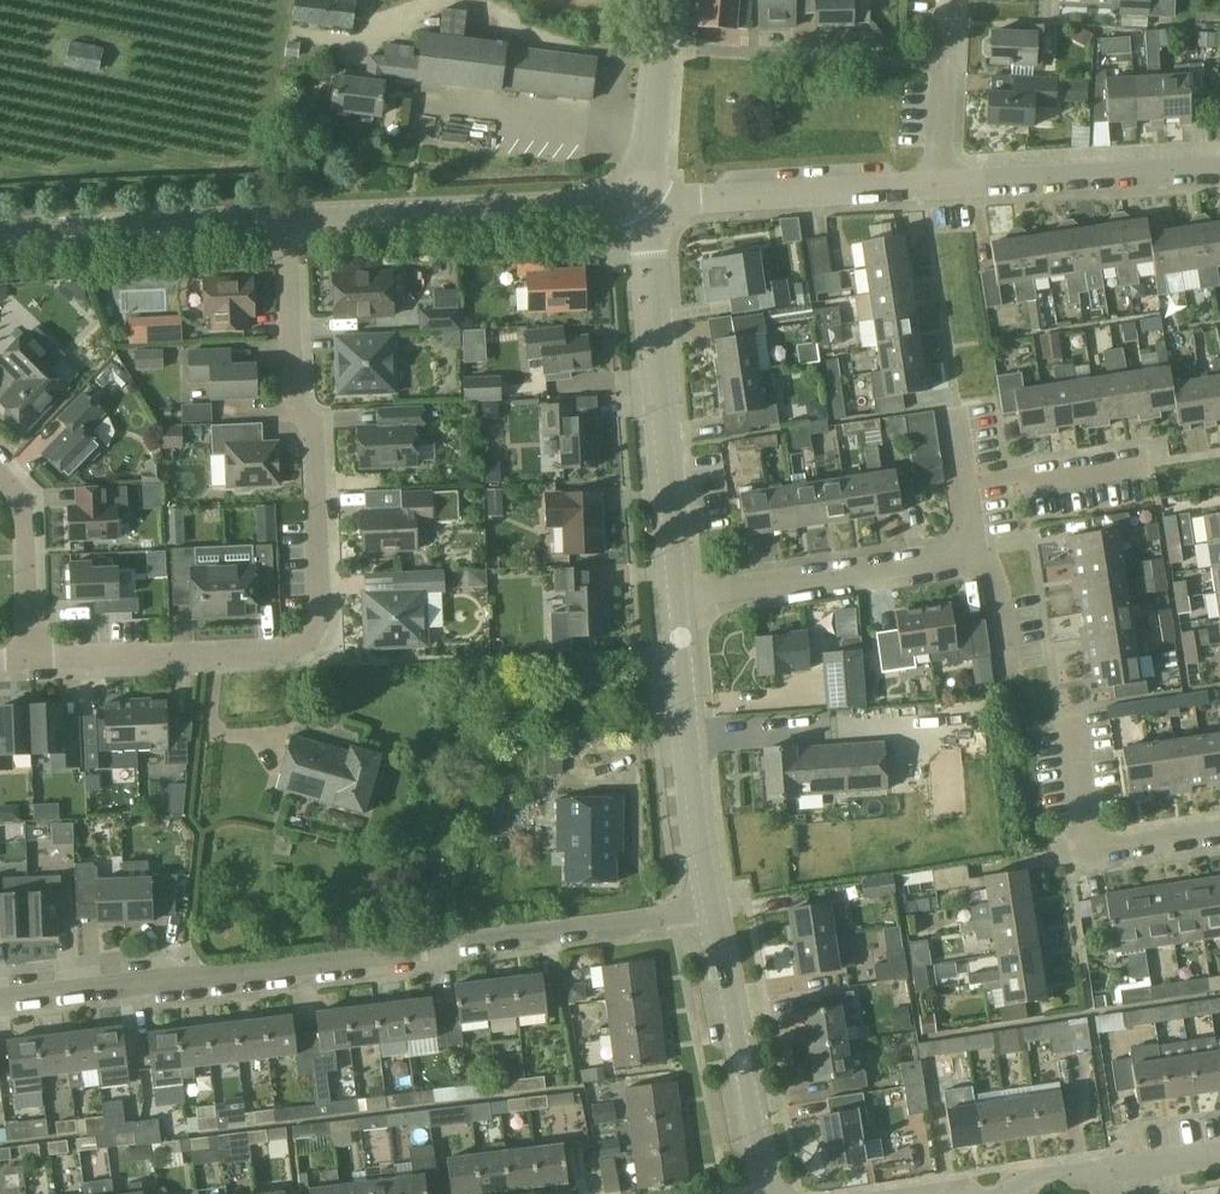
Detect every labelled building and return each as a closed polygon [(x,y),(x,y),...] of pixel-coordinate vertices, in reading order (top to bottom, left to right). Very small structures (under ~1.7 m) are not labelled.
[(356,0),(294,0),(291,22),(352,29),(355,9),(356,0)] [(739,0),(701,0),(698,27),(749,30),(751,1),(739,0)] [(795,15),(795,0),(757,0),(758,28),(795,27),(795,15)] [(795,15),(816,14),(816,27),(853,27),(853,24),(869,24),(869,0),(795,0),(795,15)] [(1123,1),(1122,18),(1148,19),(1149,19),(1149,16),(1172,17),(1173,0),(1096,0),(1123,1)] [(466,38),(469,11),(441,8),(438,35),(466,38)] [(1012,76),(1033,77),(1033,66),(1034,66),(1051,66),(1053,28),(1033,27),(1033,25),(1009,24),(1008,33),(991,32),(991,40),(987,40),(984,43),(984,53),(987,56),(990,56),(990,64),(1012,65),(1012,76)] [(1085,47),(1086,46),(1092,35),(1075,27),(1069,40),(1085,47)] [(1147,56),(1160,55),(1159,30),(1146,31),(1147,56)] [(1199,32),(1197,47),(1219,49),(1219,33),(1214,32),(1214,33),(1199,32)] [(418,61),(415,80),(415,83),(501,93),(501,91),(592,102),(597,58),(507,46),(507,44),(421,33),(418,61)] [(1097,35),(1097,60),(1128,61),(1129,36),(1097,35)] [(98,73),(104,48),(69,41),(64,67),(98,73)] [(298,59),(300,46),(300,43),(287,41),(285,57),(298,59)] [(415,80),(418,61),(412,60),(413,47),(385,43),(384,57),(369,55),(366,73),(341,69),(340,78),(335,77),(331,110),(380,116),(383,95),(384,83),(385,76),(415,80)] [(1163,120),(1164,120),(1179,119),(1179,126),(1191,126),(1190,118),(1189,96),(1205,95),(1202,64),(1174,65),(1174,76),(1160,77),(1163,120)] [(1135,121),(1133,78),(1132,67),(1096,69),(1093,124),(1107,122),(1107,123),(1123,122),(1124,130),(1136,129),(1136,121),(1135,121)] [(1033,77),(1012,76),(992,75),(991,91),(989,91),(987,126),(1032,128),(1033,107),(1054,108),(1056,78),(1033,77)] [(1164,127),(1164,120),(1163,120),(1160,77),(1133,78),(1135,121),(1136,121),(1151,120),(1151,128),(1164,127)] [(1087,104),(1088,83),(1065,82),(1064,102),(1087,104)] [(1153,262),(1147,223),(1146,220),(1130,222),(1129,216),(1124,214),(1124,212),(1119,213),(1130,286),(1139,284),(1136,264),(1153,262)] [(1119,288),(1130,286),(1119,213),(1112,213),(1113,215),(1108,220),(1109,225),(1095,228),(1101,270),(1116,267),(1119,288)] [(1210,288),(1219,287),(1217,267),(1219,266),(1219,223),(1210,225),(1209,219),(1204,215),(1199,216),(1210,288)] [(798,241),(797,216),(777,217),(779,242),(798,241)] [(1200,290),(1210,288),(1199,216),(1193,216),(1189,222),(1190,228),(1174,230),(1181,272),(1197,270),(1200,290)] [(1101,270),(1095,228),(1079,230),(1077,226),(1072,221),(1072,220),(1067,221),(1079,298),(1078,294),(1087,292),(1084,272),(1101,270)] [(1080,304),(1079,298),(1067,221),(1061,221),(1061,223),(1057,228),(1058,233),(1043,236),(1049,278),(1064,275),(1069,306),(1080,304)] [(1181,272),(1174,230),(1160,233),(1159,227),(1153,222),(1147,223),(1153,262),(1158,296),(1169,294),(1166,274),(1181,272)] [(865,268),(907,262),(903,236),(897,237),(896,224),(870,228),(872,241),(862,242),(865,268)] [(1049,278),(1043,236),(1028,238),(1026,233),(1022,229),(1021,228),(1015,229),(1027,302),(1036,300),(1033,280),(1049,278)] [(1016,304),(1027,302),(1015,229),(1010,229),(1011,230),(1006,236),(1006,241),(990,244),(994,270),(980,272),(985,309),(1003,306),(999,285),(1013,283),(1016,304)] [(812,276),(824,274),(831,273),(825,237),(807,240),(812,276)] [(761,283),(761,277),(757,254),(702,262),(708,301),(754,295),(756,311),(791,305),(786,279),(761,283)] [(548,272),(548,255),(518,256),(518,275),(527,274),(528,312),(585,310),(584,270),(548,272)] [(869,294),(910,288),(907,262),(865,268),(869,293),(869,294)] [(335,319),(393,316),(391,273),(333,275),(335,319)] [(824,274),(812,276),(815,296),(826,293),(824,274)] [(247,330),(246,316),(253,316),(252,279),(204,281),(205,317),(208,317),(208,331),(247,330)] [(794,285),(796,296),(809,294),(807,283),(794,285)] [(873,320),(914,313),(910,288),(869,294),(869,293),(855,296),(858,321),(873,319),(873,320)] [(1041,331),(1036,302),(1028,304),(1032,333),(1041,331)] [(814,329),(827,327),(841,325),(838,306),(811,311),(814,329)] [(420,332),(461,330),(460,308),(419,310),(420,332)] [(877,345),(918,339),(914,313),(873,320),(859,323),(862,349),(877,346),(877,345)] [(758,372),(771,370),(765,334),(762,314),(732,319),(735,338),(715,341),(721,378),(758,372)] [(124,328),(125,336),(131,336),(132,342),(156,341),(155,322),(131,324),(131,327),(124,328)] [(1122,335),(1136,333),(1134,322),(1121,324),(1122,335)] [(36,327),(29,334),(28,332),(0,361),(0,362),(20,382),(0,402),(0,403),(27,429),(67,388),(51,372),(66,356),(36,327)] [(827,327),(814,329),(817,348),(829,345),(827,327)] [(555,341),(554,330),(525,333),(528,359),(543,357),(545,374),(591,369),(587,337),(555,341)] [(1043,354),(1061,352),(1059,333),(1040,335),(1043,354)] [(338,395),(396,393),(394,335),(336,337),(338,395)] [(881,371),(922,365),(918,339),(877,345),(877,346),(881,371)] [(799,363),(819,359),(815,341),(795,344),(799,363)] [(1151,420),(1144,372),(1127,374),(1123,348),(1114,349),(1124,418),(1138,415),(1139,422),(1151,420)] [(1108,420),(1124,418),(1114,349),(1103,351),(1106,377),(1092,380),(1099,427),(1109,426),(1108,420)] [(136,370),(165,369),(164,350),(135,351),(136,370)] [(1176,410),(1172,384),(1169,368),(1166,350),(1156,351),(1158,370),(1144,372),(1151,420),(1161,418),(1160,412),(1175,410),(1176,410)] [(223,367),(222,351),(189,352),(190,382),(211,381),(211,399),(257,398),(256,366),(223,367)] [(830,379),(840,377),(837,359),(825,361),(828,379),(830,379)] [(1211,360),(1213,378),(1198,380),(1204,422),(1204,428),(1216,427),(1215,421),(1219,420),(1219,359),(1211,360)] [(1198,380),(1195,362),(1185,364),(1188,381),(1172,384),(1176,410),(1175,410),(1177,426),(1178,426),(1179,433),(1190,431),(1190,424),(1204,422),(1198,380)] [(1099,427),(1092,380),(1075,382),(1073,364),(1063,365),(1072,426),(1087,423),(1087,429),(1099,427)] [(876,414),(904,410),(902,395),(926,391),(922,365),(881,371),(870,373),(876,414)] [(1057,428),(1072,426),(1063,365),(1053,367),(1056,385),(1040,387),(1047,436),(1058,434),(1057,428)] [(758,372),(721,378),(727,415),(746,412),(748,429),(778,424),(776,406),(771,370),(758,372)] [(1021,374),(997,378),(1002,410),(1016,408),(1020,433),(1036,431),(1037,437),(1047,436),(1040,387),(1023,390),(1021,374)] [(464,404),(502,402),(501,376),(463,378),(464,404)] [(843,397),(840,377),(830,379),(833,399),(843,397)] [(93,462),(101,455),(100,445),(87,432),(105,414),(84,393),(59,418),(70,429),(44,456),(67,478),(83,462),(93,462)] [(213,419),(214,403),(186,402),(186,419),(213,419)] [(573,420),(572,406),(544,407),(544,422),(561,421),(563,469),(596,467),(594,419),(573,420)] [(360,468),(417,465),(415,427),(423,427),(422,409),(393,410),(393,427),(358,428),(360,468)] [(907,430),(936,426),(933,411),(905,415),(907,430)] [(862,433),(862,434),(863,434),(881,432),(880,430),(879,420),(861,423),(860,423),(862,433)] [(808,424),(810,435),(828,433),(827,421),(808,424)] [(843,436),(862,433),(860,423),(860,422),(842,424),(843,436)] [(261,445),(254,439),(254,424),(211,426),(213,456),(227,455),(228,487),(231,487),(238,493),(250,492),(256,486),(279,485),(277,444),(261,445)] [(791,438),(810,435),(808,424),(789,427),(791,438)] [(163,450),(184,449),(183,426),(162,427),(163,450)] [(909,444),(938,440),(936,426),(907,430),(909,444)] [(755,438),(757,449),(778,446),(776,435),(755,438)] [(736,452),(757,449),(755,438),(734,441),(736,452)] [(911,459),(940,454),(938,440),(909,444),(911,459)] [(865,448),(868,475),(875,516),(901,512),(895,471),(882,473),(878,446),(865,448)] [(913,473),(942,469),(940,454),(911,459),(913,473)] [(142,485),(163,484),(162,461),(150,462),(151,472),(142,473),(142,485)] [(486,484),(502,483),(501,467),(485,468),(486,484)] [(913,475),(915,487),(944,483),(942,469),(913,473),(913,475)] [(849,520),(875,516),(868,475),(843,479),(849,520)] [(823,524),(849,520),(843,479),(817,483),(823,524)] [(798,528),(823,524),(817,483),(791,487),(798,528)] [(772,532),(798,528),(791,487),(766,490),(772,532)] [(70,541),(118,539),(117,517),(128,517),(127,490),(98,492),(99,506),(68,507),(70,541)] [(488,518),(504,517),(503,490),(487,490),(488,518)] [(745,536),(772,532),(766,490),(739,494),(745,536)] [(364,558),(396,557),(396,553),(417,552),(416,524),(433,524),(432,493),(402,494),(403,511),(362,513),(364,558)] [(593,510),(592,495),(600,495),(600,493),(546,495),(547,526),(565,526),(566,554),(602,553),(600,510),(593,510)] [(258,523),(273,522),(272,508),(258,508),(258,523)] [(166,510),(167,545),(184,545),(183,509),(166,510)] [(1080,562),(1121,555),(1117,530),(1130,528),(1128,512),(1092,518),(1094,533),(1066,537),(1068,548),(1077,547),(1080,562)] [(1219,541),(1219,514),(1204,517),(1208,543),(1219,541)] [(1147,542),(1161,540),(1158,523),(1145,524),(1147,542)] [(1167,549),(1179,547),(1177,531),(1164,533),(1167,549)] [(1219,566),(1219,541),(1208,543),(1211,567),(1219,566)] [(252,546),(221,548),(223,569),(224,617),(256,615),(255,591),(260,585),(260,580),(273,579),(272,545),(252,546)] [(1179,547),(1167,549),(1170,565),(1181,561),(1179,547)] [(223,569),(221,548),(196,549),(171,550),(173,583),(186,583),(187,589),(192,594),(193,618),(224,617),(223,569)] [(166,552),(148,552),(149,579),(167,578),(166,552)] [(1073,589),(1125,581),(1121,555),(1080,562),(1082,576),(1071,577),(1073,589)] [(1141,578),(1166,575),(1163,558),(1139,562),(1141,578)] [(91,570),(91,563),(71,564),(72,601),(104,600),(105,614),(139,613),(138,598),(118,599),(117,569),(91,570)] [(1219,592),(1219,566),(1211,567),(1215,592),(1219,592)] [(590,589),(590,569),(556,571),(557,591),(567,591),(568,613),(551,613),(552,651),(573,650),(572,636),(607,635),(606,613),(602,613),(601,588),(590,589)] [(368,647),(425,645),(423,593),(443,592),(442,572),(393,574),(394,593),(365,594),(368,647)] [(487,573),(470,574),(470,590),(487,589),(487,573)] [(1166,575),(1141,578),(1144,595),(1168,590),(1166,575)] [(1087,611),(1129,605),(1125,581),(1073,589),(1074,599),(1085,597),(1087,611)] [(1175,599),(1188,597),(1186,581),(1172,583),(1175,599)] [(1188,597),(1175,599),(1177,615),(1190,613),(1188,597)] [(923,609),(930,652),(945,650),(947,664),(990,657),(985,620),(968,622),(969,628),(954,631),(950,605),(923,609)] [(1080,639),(1133,631),(1129,605),(1087,611),(1089,624),(1079,626),(1080,639)] [(930,652),(923,609),(895,613),(898,632),(899,639),(877,642),(882,673),(916,668),(914,655),(929,652),(930,652)] [(1160,627),(1173,625),(1171,609),(1157,610),(1160,627)] [(1173,625),(1160,627),(1162,643),(1176,641),(1173,625)] [(1095,662),(1137,656),(1133,631),(1080,639),(1082,652),(1093,651),(1095,662)] [(1182,649),(1195,647),(1193,631),(1180,633),(1182,649)] [(758,675),(788,673),(788,671),(808,670),(805,633),(784,635),(784,637),(755,639),(758,675)] [(841,652),(821,653),(826,710),(866,707),(863,681),(862,660),(861,655),(862,655),(861,637),(843,638),(840,644),(841,652)] [(1195,647),(1182,649),(1185,664),(1198,662),(1195,647)] [(1137,656),(1095,662),(1097,674),(1087,676),(1089,690),(1114,686),(1116,699),(1148,694),(1146,680),(1140,681),(1137,656)] [(1191,693),(1193,707),(1209,704),(1207,691),(1191,693)] [(1177,709),(1193,707),(1191,693),(1175,695),(1177,709)] [(1136,702),(1138,715),(1159,712),(1157,699),(1136,702)] [(165,701),(135,702),(137,751),(167,750),(167,764),(187,763),(186,741),(190,741),(192,722),(176,721),(176,717),(174,717),(174,721),(166,720),(165,701)] [(108,752),(137,751),(135,702),(105,703),(107,737),(87,737),(88,767),(108,767),(108,752)] [(1117,718),(1138,715),(1136,702),(1115,705),(1115,706),(1117,718)] [(29,706),(32,754),(52,754),(52,768),(80,767),(78,718),(61,719),(61,705),(29,706)] [(32,754),(29,706),(0,707),(0,770),(12,770),(11,755),(32,754)] [(1109,719),(1117,718),(1115,706),(1107,707),(1109,719)] [(1198,737),(1204,778),(1219,776),(1219,782),(1219,733),(1198,737)] [(338,749),(292,735),(276,789),(332,806),(363,814),(381,755),(340,743),(338,749)] [(1190,780),(1204,778),(1198,737),(1173,740),(1181,793),(1191,791),(1190,780)] [(1170,794),(1181,793),(1173,740),(1148,744),(1154,786),(1169,784),(1170,794)] [(888,790),(885,741),(795,748),(795,746),(764,748),(767,800),(798,798),(798,797),(888,790)] [(1140,788),(1154,786),(1148,744),(1122,748),(1130,801),(1142,799),(1140,788)] [(100,775),(86,776),(87,792),(100,792),(100,775)] [(170,816),(184,816),(187,785),(169,785),(170,816)] [(625,854),(623,798),(612,798),(555,800),(556,853),(561,852),(561,861),(565,861),(566,883),(580,883),(580,885),(602,884),(602,883),(615,883),(614,854),(625,854)] [(53,844),(73,843),(72,823),(52,824),(53,844)] [(125,923),(124,880),(99,881),(98,869),(93,864),(75,864),(75,879),(76,905),(98,905),(98,924),(125,923)] [(989,903),(1037,895),(1035,884),(1029,885),(1026,870),(985,876),(969,878),(967,864),(931,870),(935,892),(968,887),(969,891),(987,888),(989,903)] [(124,880),(125,923),(152,922),(151,903),(175,902),(178,875),(149,876),(149,879),(124,880)] [(864,899),(895,894),(893,875),(861,880),(864,899)] [(28,894),(29,937),(56,936),(55,906),(69,905),(68,877),(53,877),(54,893),(28,894)] [(1203,939),(1219,937),(1219,877),(1194,881),(1203,939)] [(28,894),(1,895),(1,879),(0,879),(0,908),(1,908),(3,938),(29,937),(28,894)] [(1174,944),(1203,939),(1194,881),(1165,885),(1174,944)] [(1144,948),(1174,944),(1165,885),(1135,890),(1144,948)] [(1135,890),(1105,894),(1108,915),(1114,953),(1114,957),(1145,953),(1144,950),(1144,948),(1135,890)] [(1089,897),(1089,900),(1092,917),(1092,918),(1108,915),(1105,894),(1089,897)] [(975,931),(1034,922),(1032,907),(1039,906),(1037,895),(989,903),(991,919),(973,922),(975,931)] [(794,942),(833,936),(831,921),(847,918),(844,902),(829,904),(789,910),(794,942)] [(997,954),(1045,947),(1043,935),(1037,936),(1034,922),(975,931),(976,942),(994,939),(997,954)] [(833,936),(794,942),(798,975),(838,969),(833,936)] [(926,939),(908,941),(911,965),(928,963),(926,939)] [(1001,980),(1042,973),(1040,959),(1047,958),(1045,947),(997,954),(999,969),(967,975),(969,985),(1001,981),(1001,980)] [(876,983),(908,978),(904,948),(885,951),(887,963),(873,965),(876,983)] [(606,1001),(657,994),(652,960),(602,966),(606,1001)] [(915,994),(929,992),(925,966),(911,968),(912,977),(915,994)] [(1001,981),(969,985),(970,994),(1002,990),(1005,1006),(1046,1000),(1053,999),(1051,987),(1044,988),(1042,973),(1001,980),(1001,981)] [(513,978),(517,1017),(547,1013),(542,975),(513,978)] [(1209,977),(1211,992),(1219,991),(1219,976),(1209,977)] [(1182,997),(1211,992),(1209,977),(1179,982),(1182,997)] [(489,1020),(517,1017),(513,978),(484,982),(489,1020)] [(461,1023),(489,1020),(484,982),(454,985),(458,1014),(446,1015),(450,1047),(463,1045),(461,1023)] [(588,998),(585,982),(568,985),(571,1001),(588,998)] [(1152,1001),(1182,997),(1179,982),(1150,986),(1152,1001)] [(1152,1001),(1150,986),(1141,987),(1138,984),(1119,986),(1115,992),(1116,1005),(1122,1004),(1122,1006),(1152,1001)] [(845,1041),(859,1039),(857,1026),(843,1028),(841,1010),(856,1007),(853,991),(819,996),(821,1010),(805,1013),(810,1046),(845,1041)] [(611,1034),(661,1028),(657,994),(606,1001),(611,1034)] [(450,1047),(446,1015),(434,1017),(432,998),(402,1002),(407,1040),(435,1037),(436,1048),(450,1047)] [(1219,1014),(1219,998),(1208,1000),(1211,1015),(1219,1014)] [(1183,1019),(1211,1015),(1208,1000),(1180,1004),(1183,1019)] [(378,1044),(407,1040),(402,1002),(374,1005),(378,1044)] [(1155,1023),(1183,1019),(1180,1004),(1152,1008),(1155,1023)] [(350,1047),(378,1044),(374,1005),(345,1009),(350,1047)] [(911,1025),(908,1006),(892,1009),(896,1027),(911,1025)] [(1125,1028),(1155,1023),(1152,1008),(1123,1012),(1125,1028)] [(335,1049),(350,1047),(345,1009),(316,1012),(318,1031),(306,1033),(311,1074),(337,1071),(335,1049)] [(923,1034),(937,1032),(934,1014),(920,1016),(923,1034)] [(311,1074),(306,1033),(294,1034),(292,1016),(263,1019),(267,1058),(295,1054),(298,1076),(311,1074)] [(239,1061),(267,1058),(263,1019),(234,1023),(239,1061)] [(1023,1043),(1024,1043),(1052,1039),(1054,1054),(1072,1051),(1068,1021),(1020,1028),(1023,1043)] [(210,1065),(239,1061),(234,1023),(206,1026),(210,1065)] [(194,1067),(210,1065),(206,1026),(177,1030),(182,1068),(181,1069),(182,1079),(183,1079),(195,1077),(194,1067)] [(93,1030),(98,1069),(127,1065),(122,1027),(93,1030)] [(661,1028),(611,1034),(615,1069),(665,1062),(661,1028)] [(1025,1052),(1024,1043),(1023,1043),(1020,1028),(993,1032),(995,1047),(994,1047),(996,1056),(1025,1052)] [(82,1071),(98,1069),(93,1030),(64,1034),(69,1073),(68,1073),(70,1089),(84,1087),(82,1071)] [(183,1085),(183,1079),(182,1079),(181,1069),(182,1068),(177,1030),(148,1033),(155,1089),(183,1085)] [(966,1052),(994,1047),(995,1047),(993,1032),(964,1036),(966,1052)] [(40,1076),(41,1076),(68,1073),(69,1073),(64,1034),(35,1038),(40,1076)] [(938,1056),(966,1052),(964,1036),(935,1040),(935,1041),(917,1044),(919,1059),(938,1056)] [(43,1092),(41,1076),(40,1076),(35,1038),(6,1041),(11,1080),(13,1095),(43,1092)] [(845,1041),(810,1046),(815,1081),(831,1078),(833,1093),(867,1087),(865,1071),(864,1071),(861,1052),(862,1052),(860,1038),(859,1039),(845,1041)] [(1218,1052),(1216,1042),(1187,1046),(1194,1094),(1219,1090),(1219,1075),(1216,1052),(1218,1052)] [(1166,1098),(1194,1094),(1187,1046),(1160,1050),(1161,1060),(1160,1061),(1166,1098)] [(1166,1098),(1160,1061),(1132,1065),(1131,1058),(1111,1061),(1116,1092),(1135,1089),(1137,1103),(1166,1098)] [(903,1087),(924,1084),(920,1060),(899,1063),(903,1087)] [(525,1079),(526,1091),(545,1089),(544,1077),(525,1079)] [(498,1095),(526,1091),(525,1079),(496,1082),(498,1095)] [(478,1097),(498,1095),(496,1082),(477,1084),(478,1097)] [(630,1122),(680,1116),(676,1082),(626,1088),(630,1122)] [(924,1084),(903,1087),(908,1116),(928,1112),(924,1084)] [(413,1092),(415,1105),(457,1100),(455,1087),(413,1092)] [(386,1108),(415,1105),(413,1092),(394,1095),(385,1096),(386,1108)] [(1032,1097),(1038,1135),(1066,1131),(1060,1092),(1032,1097)] [(861,1143),(861,1140),(865,1139),(863,1125),(867,1124),(863,1093),(827,1098),(829,1115),(820,1116),(828,1167),(864,1161),(884,1158),(881,1140),(861,1143)] [(527,1098),(529,1111),(548,1109),(546,1095),(527,1098)] [(366,1111),(386,1108),(385,1096),(365,1098),(366,1111)] [(1011,1139),(1038,1135),(1032,1097),(1004,1101),(1011,1139)] [(500,1114),(529,1111),(527,1098),(499,1101),(500,1114)] [(315,1106),(316,1117),(358,1112),(356,1099),(337,1102),(337,1103),(315,1106)] [(491,1115),(500,1114),(499,1101),(470,1105),(471,1117),(471,1122),(491,1120),(491,1115)] [(981,1144),(1011,1139),(1004,1101),(975,1105),(981,1144)] [(190,1132),(218,1129),(216,1117),(215,1105),(195,1107),(197,1119),(188,1120),(189,1128),(190,1132)] [(452,1120),(471,1117),(470,1105),(451,1107),(452,1120)] [(952,1148),(981,1144),(975,1105),(946,1110),(952,1148)] [(275,1122),(316,1117),(315,1106),(293,1108),(293,1107),(274,1109),(275,1122)] [(596,1109),(597,1122),(617,1120),(616,1107),(596,1109)] [(246,1125),(275,1122),(274,1109),(254,1112),(254,1110),(245,1111),(245,1113),(246,1125)] [(105,1129),(103,1116),(102,1111),(89,1112),(89,1118),(84,1119),(75,1120),(76,1132),(105,1129)] [(227,1128),(246,1125),(245,1113),(225,1115),(227,1128)] [(385,1115),(387,1128),(406,1125),(404,1113),(385,1115)] [(113,1124),(124,1123),(123,1114),(103,1116),(105,1129),(114,1128),(113,1124)] [(358,1131),(387,1128),(385,1115),(357,1119),(358,1131)] [(634,1155),(684,1149),(680,1116),(630,1122),(634,1155)] [(161,1144),(161,1143),(160,1131),(158,1119),(133,1122),(136,1145),(160,1144),(161,1144)] [(331,1135),(358,1131),(357,1119),(329,1122),(331,1135)] [(5,1124),(5,1129),(7,1141),(49,1136),(47,1120),(5,1124)] [(57,1135),(76,1132),(75,1120),(55,1122),(57,1135)] [(116,1147),(136,1145),(133,1122),(124,1123),(113,1124),(114,1128),(116,1147)] [(294,1139),(331,1135),(329,1122),(293,1126),(294,1139)] [(248,1145),(268,1142),(267,1130),(246,1132),(248,1145)] [(219,1136),(220,1148),(239,1146),(237,1133),(219,1136)] [(222,1162),(220,1148),(219,1136),(190,1139),(192,1152),(190,1152),(192,1166),(222,1162)] [(77,1151),(97,1149),(95,1137),(76,1139),(77,1151)] [(162,1156),(190,1152),(192,1152),(190,1139),(161,1143),(161,1144),(160,1144),(162,1156)] [(49,1155),(68,1152),(67,1140),(47,1143),(49,1155)] [(621,1153),(619,1140),(599,1143),(601,1156),(621,1153)] [(505,1152),(504,1142),(491,1143),(492,1153),(476,1155),(481,1193),(510,1190),(505,1152)] [(20,1159),(40,1157),(38,1144),(19,1147),(20,1159)] [(397,1193),(427,1193),(424,1175),(436,1173),(433,1144),(409,1147),(413,1176),(396,1179),(395,1179),(397,1193)] [(534,1148),(538,1186),(568,1183),(563,1145),(534,1148)] [(11,1161),(10,1147),(0,1149),(0,1162),(11,1161)] [(138,1148),(139,1160),(140,1160),(150,1159),(149,1158),(149,1147),(148,1147),(138,1148)] [(510,1190),(538,1186),(534,1148),(505,1152),(510,1190)] [(684,1149),(634,1155),(638,1190),(688,1183),(684,1149)] [(481,1193),(476,1155),(447,1159),(451,1193),(475,1193),(481,1193)] [(597,1160),(600,1174),(616,1170),(614,1157),(611,1158),(601,1159),(597,1160)] [(367,1182),(368,1193),(397,1193),(395,1179),(394,1168),(383,1169),(384,1180),(367,1182)] [(309,1189),(309,1193),(339,1193),(338,1186),(336,1170),(324,1172),(326,1187),(309,1189)] [(367,1182),(366,1171),(353,1173),(354,1184),(340,1186),(338,1186),(339,1193),(368,1193),(367,1182)]
